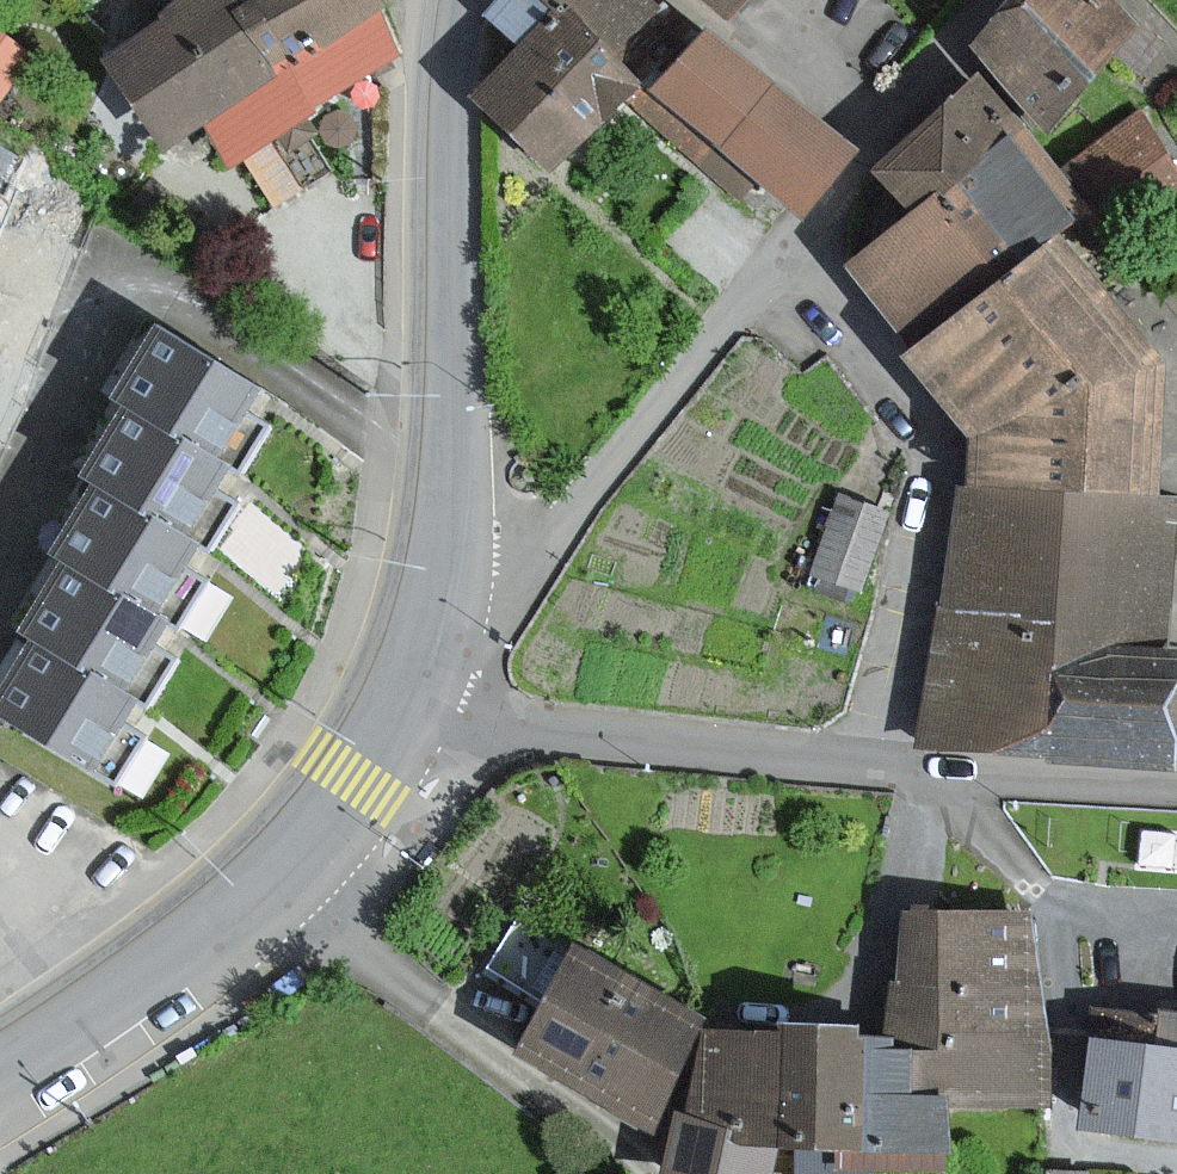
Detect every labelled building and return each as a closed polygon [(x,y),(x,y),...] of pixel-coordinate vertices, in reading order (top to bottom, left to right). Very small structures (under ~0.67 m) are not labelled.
[(41,23),(1,0),(0,0),(0,92),(41,23)] [(204,142),(278,93),(216,0),(197,0),(100,64),(168,165),(204,142)] [(278,93),(384,24),(368,0),(216,0),(278,93)] [(479,96),(481,98),(558,171),(623,105),(642,82),(542,0),(514,0),(490,26),(519,54),(479,96)] [(655,0),(542,0),(642,82),(623,105),(669,144),(775,232),(841,154),(655,0)] [(729,23),(751,0),(704,0),(729,23)] [(1134,25),(1107,0),(1019,0),(973,50),(1047,118),(1097,64),(1125,35),(1134,25)] [(394,64),(384,24),(278,93),(204,142),(228,179),(240,172),(267,212),(336,167),(308,124),(394,64)] [(956,194),(1024,139),(982,88),(875,176),(917,226),(956,194)] [(1064,167),(1117,239),(1176,195),(1176,159),(1142,110),(1064,167)] [(856,276),(919,352),(1016,271),(1058,237),(1086,215),(1024,139),(956,194),(917,226),(856,276)] [(28,161),(0,147),(0,223),(28,161)] [(909,360),(975,440),(971,492),(1151,504),(1160,361),(1058,237),(1016,271),(919,352),(909,360)] [(153,330),(112,397),(124,405),(218,461),(230,469),(239,474),(269,425),(248,412),(259,393),(153,330)] [(216,492),(230,469),(218,461),(124,405),(81,476),(91,482),(187,540),(201,548),(206,550),(234,503),(216,492)] [(161,615),(171,621),(177,625),(205,578),(189,568),(201,548),(187,540),(91,482),(50,549),(63,556),(161,615)] [(1157,755),(1173,506),(1151,504),(971,492),(956,491),(939,741),(1157,755)] [(838,499),(813,574),(859,589),(884,515),(838,499)] [(126,696),(137,703),(144,707),(175,657),(156,646),(171,621),(161,615),(63,556),(17,631),(32,640),(126,696)] [(137,703),(126,696),(32,640),(0,693),(0,710),(97,769),(121,783),(148,738),(124,724),(137,703)] [(905,911),(886,1008),(885,1036),(885,1047),(911,1047),(910,1095),(949,1095),(1046,1096),(1047,1074),(1047,1031),(1039,983),(1028,913),(905,911)] [(488,970),(544,1002),(517,1050),(647,1123),(704,1022),(597,962),(574,949),(518,917),(488,970)] [(1162,1015),(1157,1051),(1091,1043),(1081,1127),(1176,1138),(1176,1016),(1162,1015)] [(857,1035),(857,1026),(781,1025),(780,1032),(779,1149),(843,1150),(855,1150),(857,1035)] [(779,1149),(780,1032),(700,1031),(699,1120),(730,1127),(728,1138),(779,1149)] [(885,1047),(885,1036),(857,1035),(855,1150),(843,1150),(842,1160),(842,1169),(870,1169),(891,1169),(948,1170),(949,1095),(910,1095),(911,1047),(885,1047)] [(730,1127),(699,1120),(680,1116),(668,1173),(773,1173),(779,1149),(728,1138),(730,1127)]
